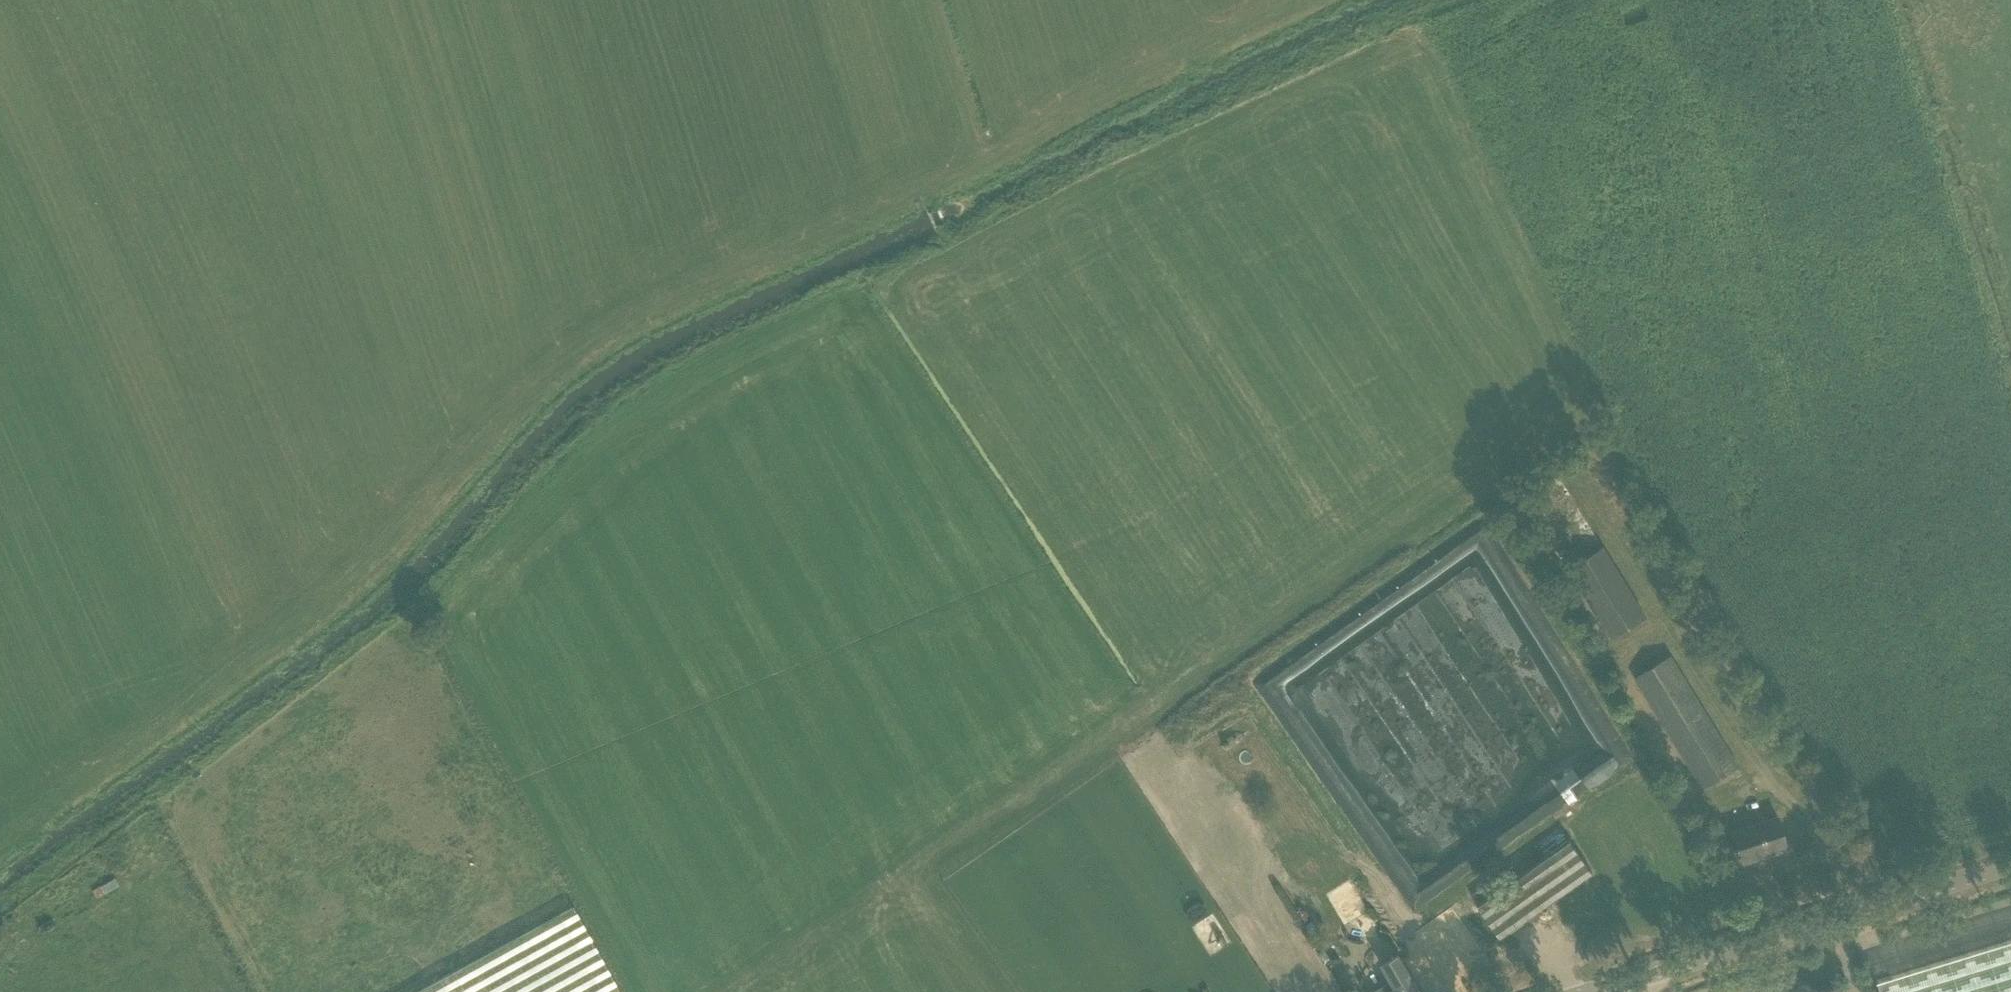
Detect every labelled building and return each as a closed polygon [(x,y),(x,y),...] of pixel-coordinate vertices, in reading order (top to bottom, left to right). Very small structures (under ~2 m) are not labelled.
[(1613,635),(1647,613),(1603,544),(1569,566),(1613,635)] [(1739,763),(1671,652),(1636,674),(1704,785),(1739,763)] [(1730,831),(1740,864),(1788,849),(1778,816),(1730,831)] [(1500,938),(1592,873),(1584,862),(1570,842),(1478,906),(1500,938)] [(1353,879),(1331,889),(1345,917),(1366,907),(1353,879)] [(412,991),(622,991),(573,903),(412,991)] [(1880,977),(1885,991),(2010,991),(2010,938),(1880,977)] [(1397,953),(1379,964),(1389,980),(1369,991),(1420,991),(1397,953)]
